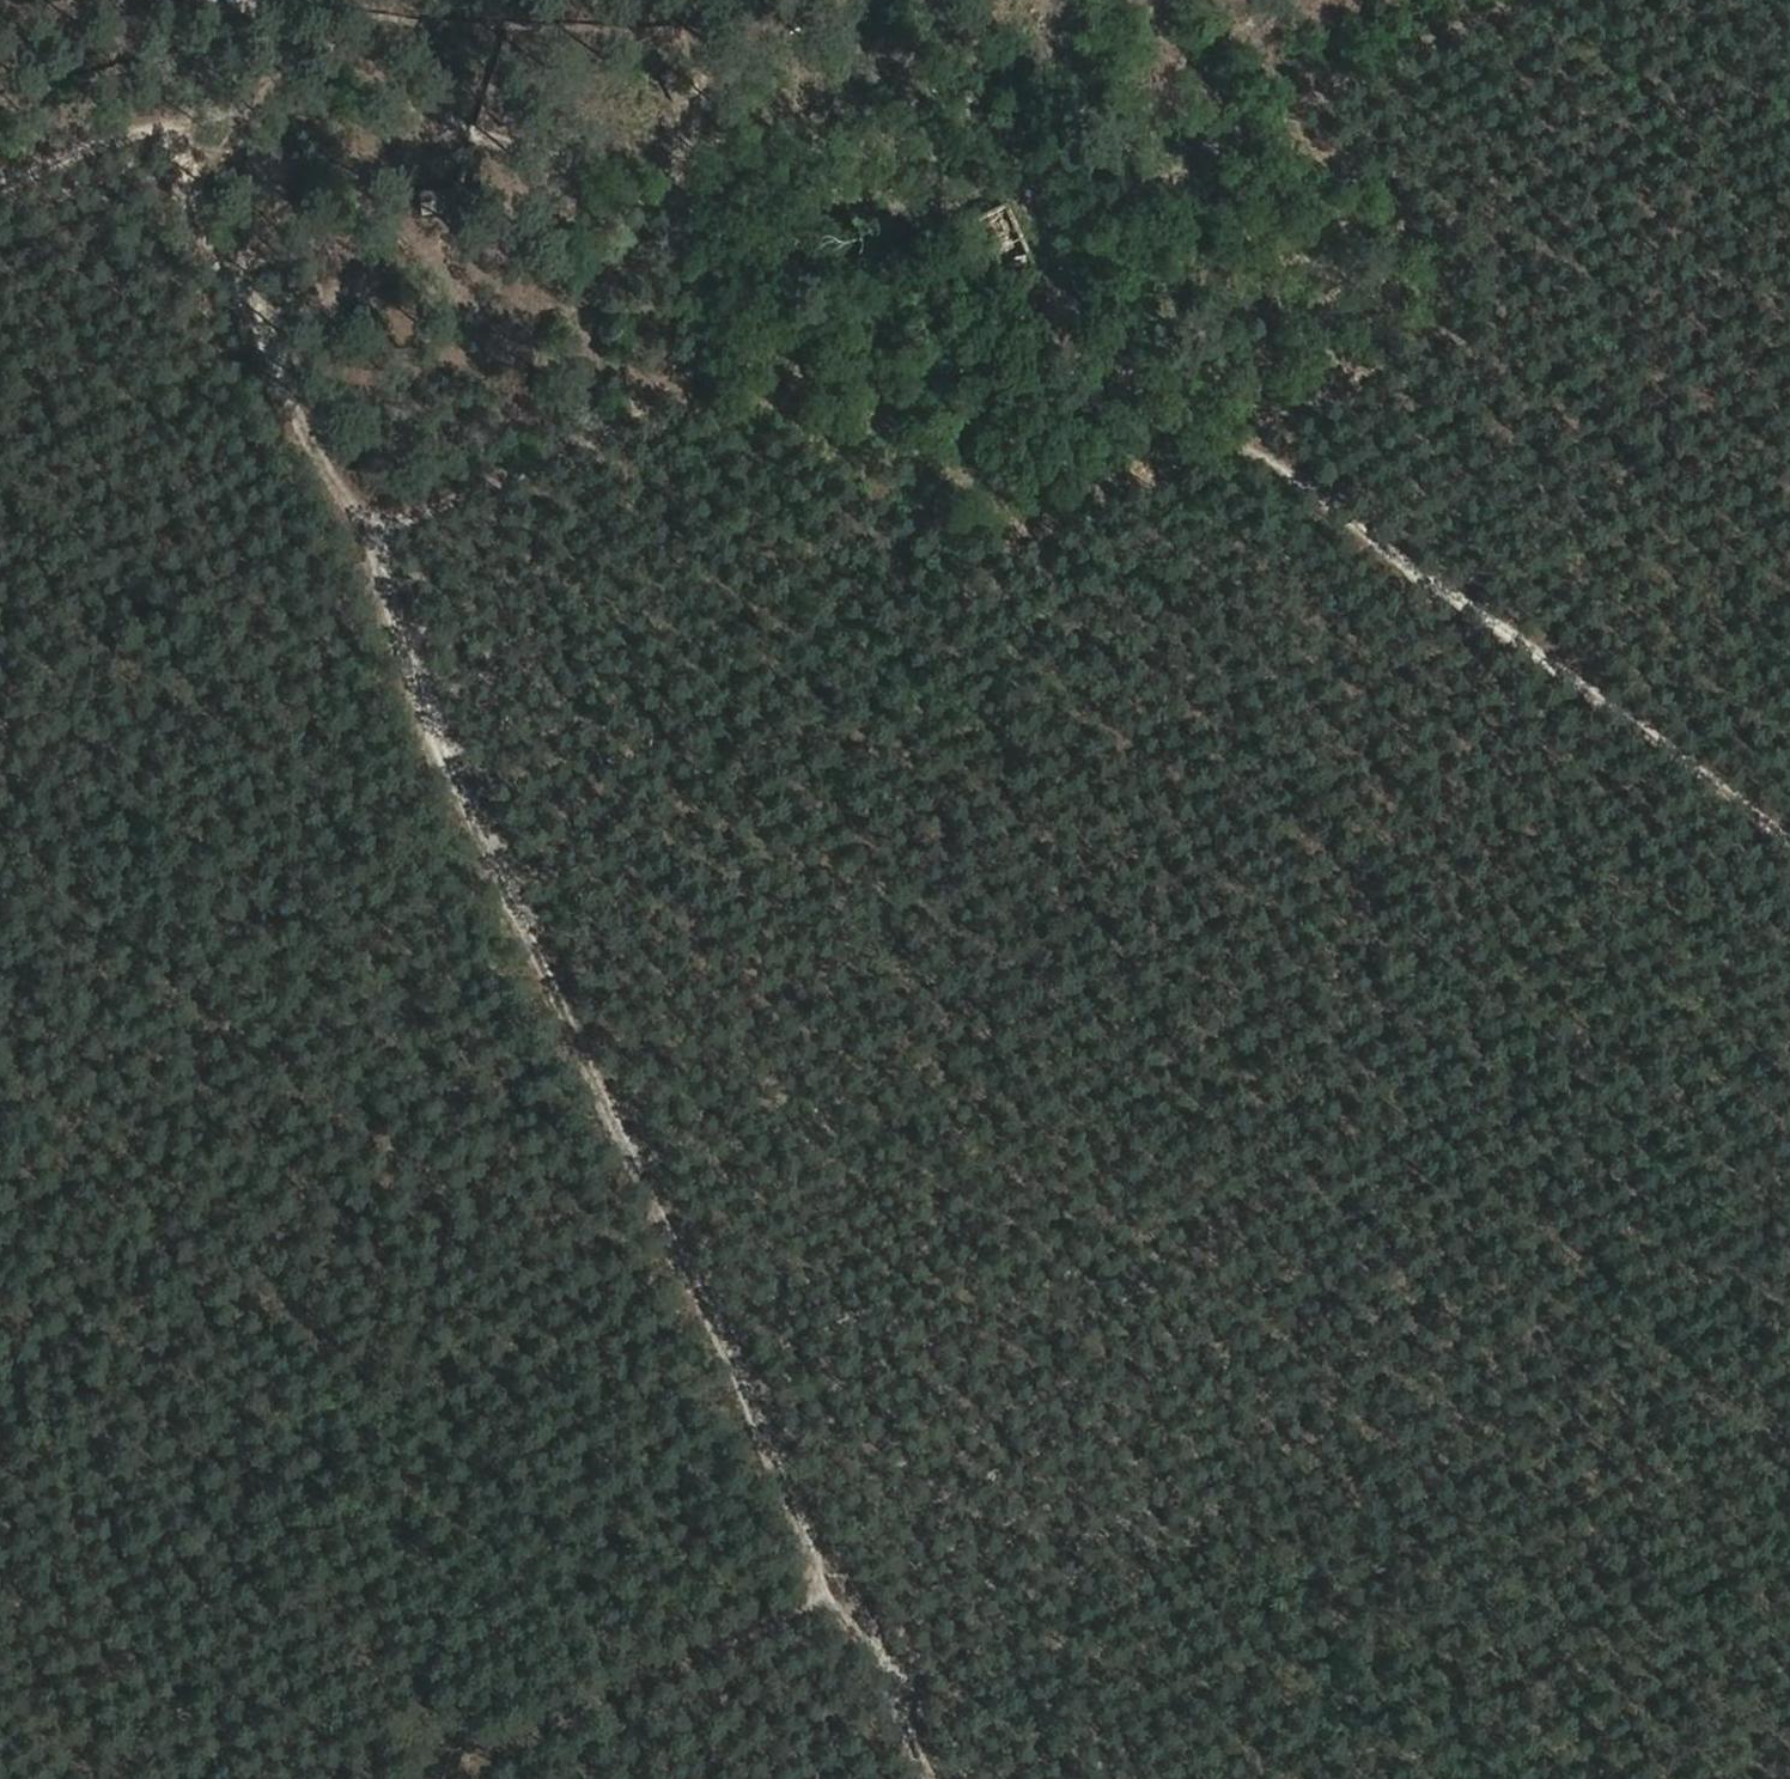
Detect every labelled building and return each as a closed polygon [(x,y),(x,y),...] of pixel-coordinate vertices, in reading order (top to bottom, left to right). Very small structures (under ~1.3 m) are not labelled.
[(997,247),(1031,232),(1014,196),(980,211),(997,247)] [(1047,267),(1031,232),(997,247),(1014,283),(1047,267)]
